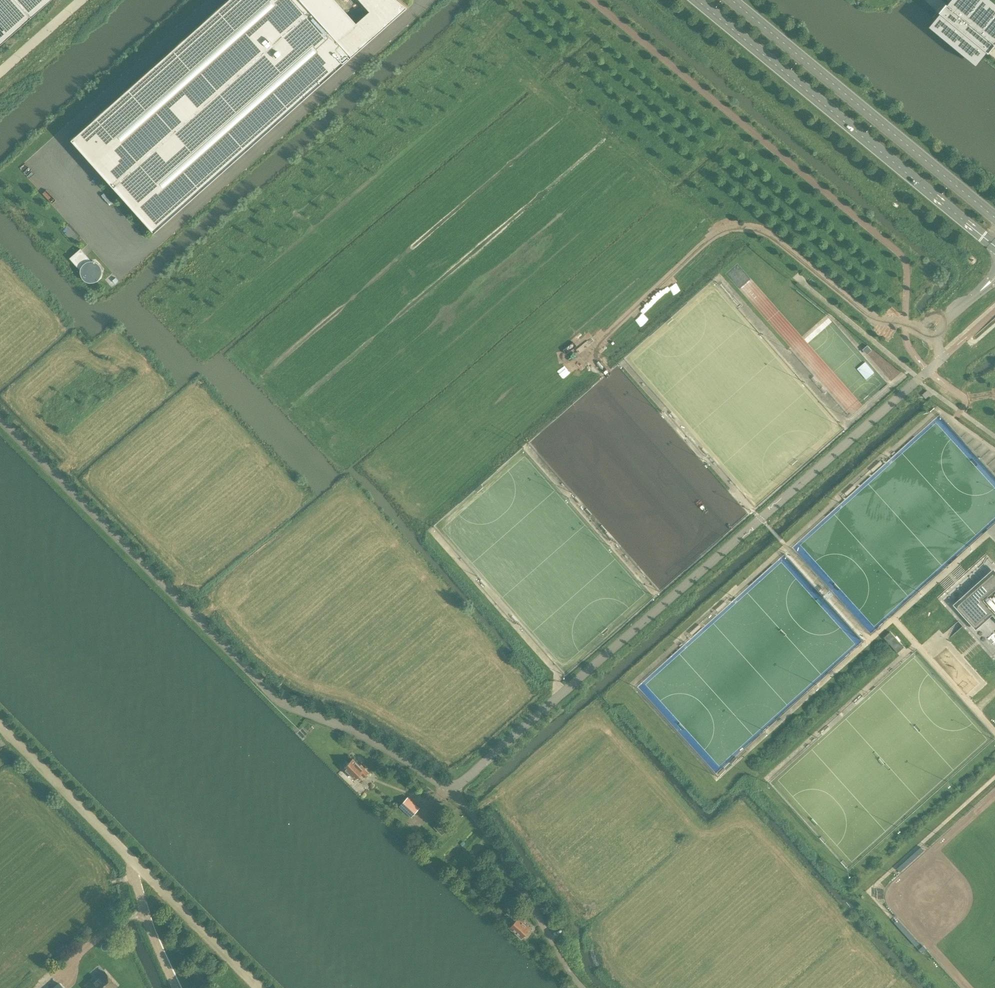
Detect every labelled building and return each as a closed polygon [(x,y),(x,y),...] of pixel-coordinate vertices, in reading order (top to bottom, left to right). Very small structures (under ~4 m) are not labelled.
[(37,13),(51,0),(0,0),(0,46),(37,13)] [(155,233),(408,8),(398,0),(230,0),(73,140),(155,233)] [(931,22),(978,61),(981,57),(986,50),(994,39),(994,4),(990,0),(950,0),(947,4),(945,3),(938,12),(939,13),(931,22)] [(80,249),(70,258),(81,270),(81,271),(81,272),(81,273),(81,274),(81,275),(82,277),(83,278),(83,279),(84,279),(84,280),(85,281),(87,282),(89,282),(90,283),(91,283),(93,283),(93,282),(94,283),(95,282),(97,281),(99,280),(100,279),(101,278),(102,276),(102,275),(102,274),(102,273),(102,271),(102,269),(102,268),(102,267),(101,266),(100,265),(99,264),(99,263),(98,263),(97,262),(96,262),(95,261),(94,261),(93,261),(92,261),(91,261),(80,249)] [(994,572),(957,605),(976,625),(990,612),(994,618),(994,572)] [(898,653),(905,647),(891,632),(884,638),(898,653)] [(298,732),(303,738),(309,732),(305,727),(298,732)] [(365,777),(369,773),(361,765),(360,766),(352,759),(344,767),(356,779),(361,774),(365,777)] [(412,816),(420,808),(408,797),(400,806),(412,816)] [(445,833),(449,828),(441,820),(434,827),(438,831),(440,829),(445,833)] [(902,871),(925,849),(921,846),(898,868),(902,871)] [(556,920),(549,907),(541,912),(547,924),(556,920)] [(515,920),(510,926),(509,927),(522,938),(530,928),(523,922),(524,921),(511,909),(507,913),(515,920)] [(117,985),(105,972),(88,987),(89,987),(113,987),(117,985)]
